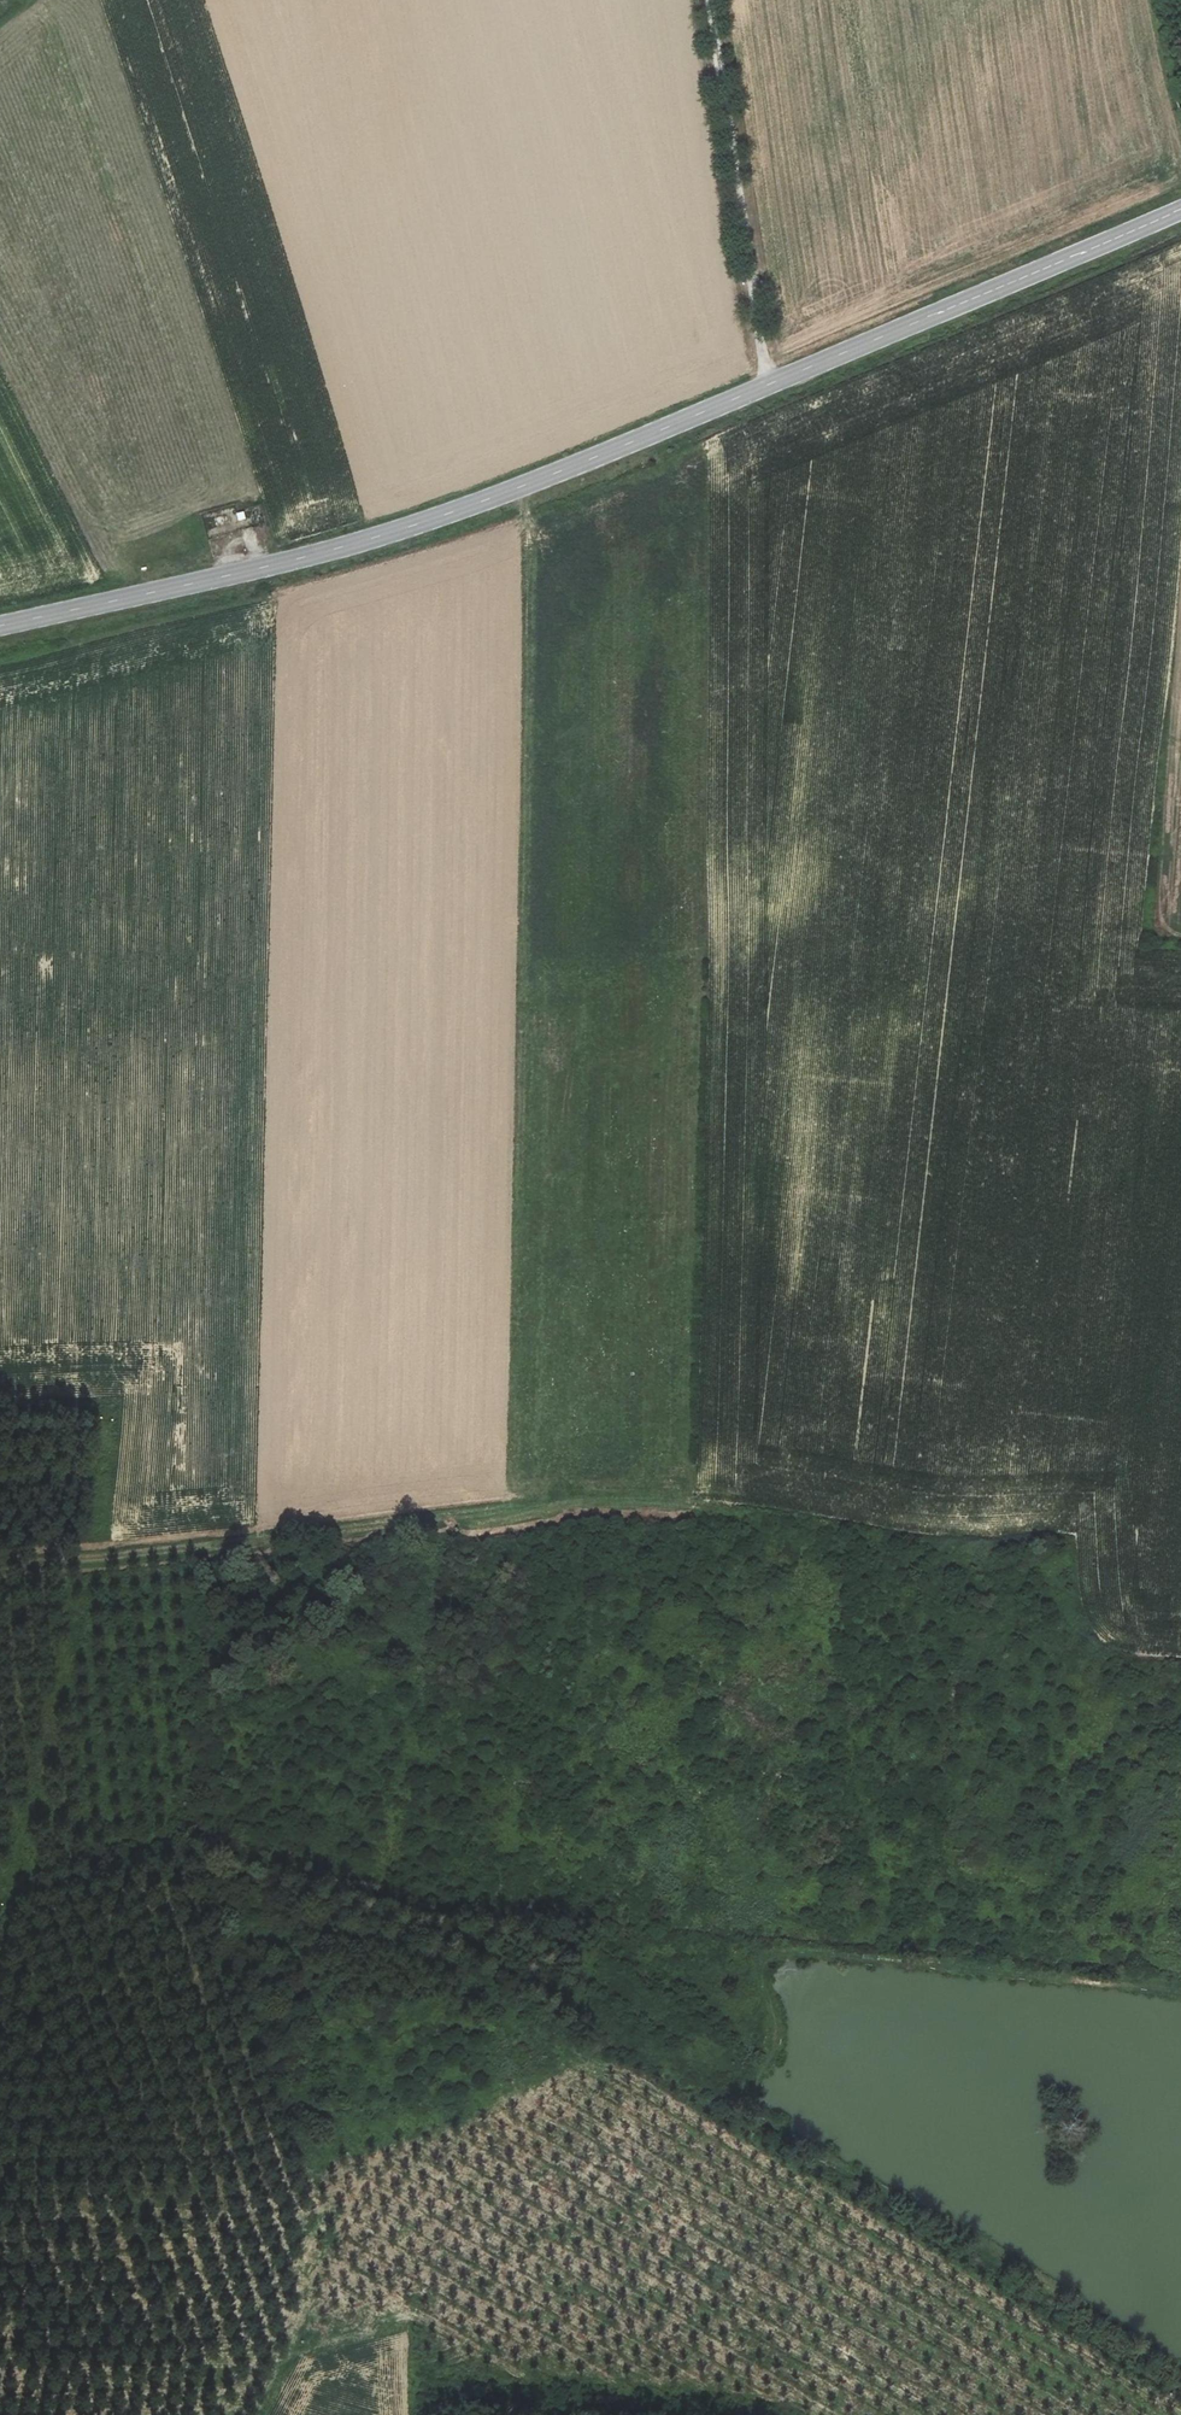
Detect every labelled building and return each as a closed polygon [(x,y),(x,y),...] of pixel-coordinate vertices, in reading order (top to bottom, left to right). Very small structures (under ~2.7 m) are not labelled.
[(241,512),(243,519),(250,517),(248,510),(241,512)] [(213,1651),(214,1665),(229,1665),(228,1651),(213,1651)]
